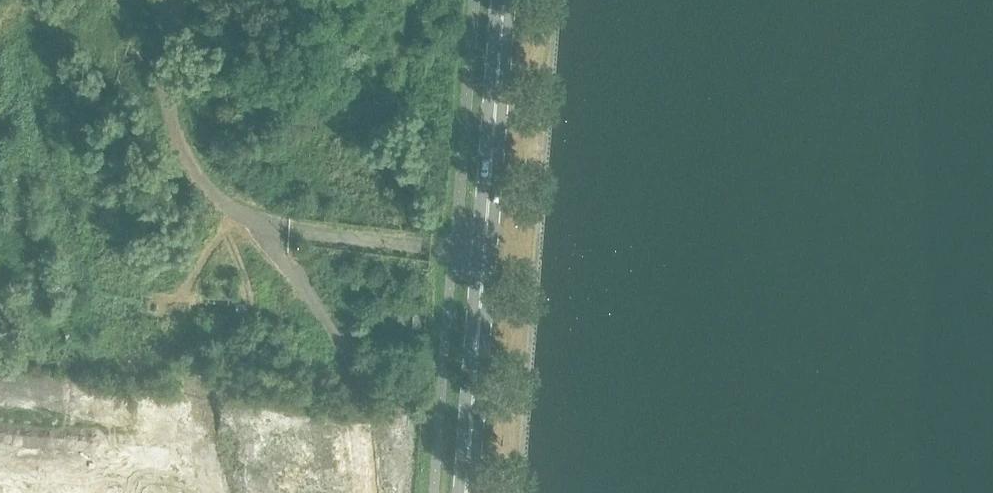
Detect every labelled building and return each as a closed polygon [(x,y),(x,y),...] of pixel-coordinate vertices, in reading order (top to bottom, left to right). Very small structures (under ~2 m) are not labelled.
[(206,476),(136,471),(134,492),(205,492),(206,476)]
